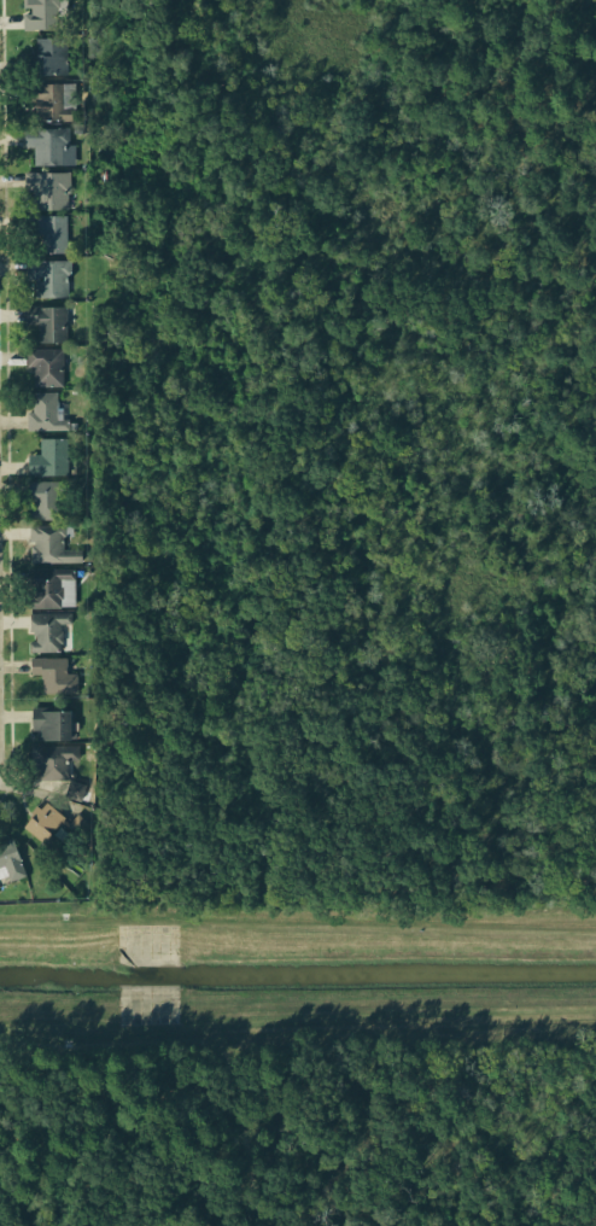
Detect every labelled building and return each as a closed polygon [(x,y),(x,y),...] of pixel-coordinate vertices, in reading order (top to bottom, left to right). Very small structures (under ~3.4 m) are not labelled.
[(68,30),(68,26),(66,26),(66,21),(60,21),(60,0),(24,0),(23,12),(24,12),(23,29),(68,30)] [(66,75),(66,38),(36,38),(36,75),(66,75)] [(73,84),(34,84),(35,121),(74,120),(73,84)] [(70,128),(24,129),(24,147),(34,147),(34,166),(76,165),(76,145),(70,145),(70,128)] [(70,210),(70,173),(25,172),(25,192),(34,192),(34,210),(70,210)] [(43,254),(68,253),(67,215),(31,216),(31,235),(42,235),(43,254)] [(37,298),(68,297),(68,275),(72,275),(72,260),(27,261),(27,279),(37,279),(37,298)] [(39,344),(68,343),(67,307),(27,308),(27,324),(38,324),(39,344)] [(64,387),(63,348),(27,349),(27,368),(34,368),(34,387),(64,387)] [(28,430),(70,430),(69,419),(58,419),(58,392),(31,392),(32,412),(28,412),(28,430)] [(68,476),(68,439),(41,438),(41,455),(29,455),(29,475),(68,476)] [(61,482),(30,482),(30,520),(61,520),(61,482)] [(66,525),(30,526),(30,542),(32,542),(32,564),(83,563),(83,549),(63,550),(63,538),(66,538),(66,525)] [(30,608),(75,607),(74,568),(29,570),(30,608)] [(32,614),(33,641),(31,641),(31,653),(63,652),(62,624),(72,624),(72,613),(32,614)] [(32,675),(43,675),(43,695),(78,694),(77,673),(68,673),(68,657),(32,658),(32,675)] [(34,741),(71,740),(70,708),(33,710),(34,741)] [(67,780),(67,759),(79,759),(79,745),(35,746),(36,781),(67,780)] [(66,816),(42,799),(22,828),(51,848),(57,838),(52,835),(66,816)] [(83,836),(92,827),(78,814),(70,824),(83,836)] [(33,881),(0,894),(0,847),(10,842),(33,881)]
